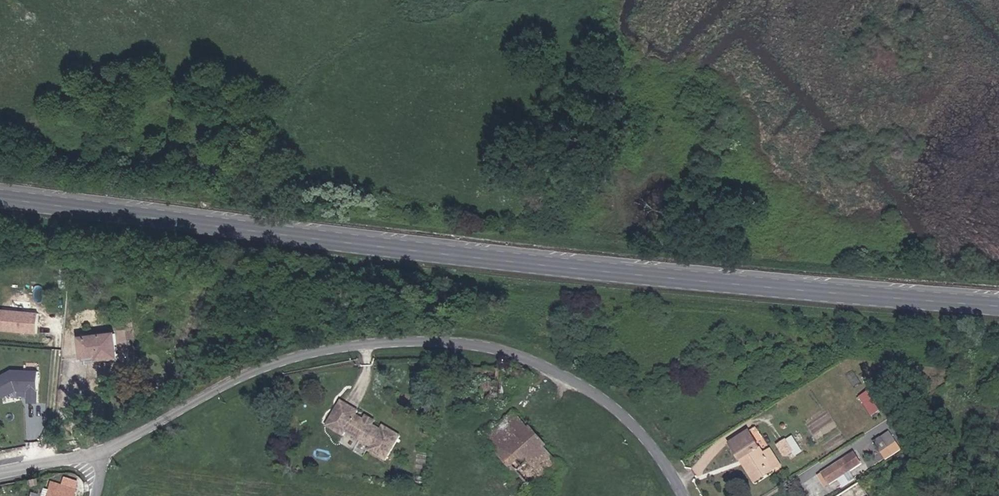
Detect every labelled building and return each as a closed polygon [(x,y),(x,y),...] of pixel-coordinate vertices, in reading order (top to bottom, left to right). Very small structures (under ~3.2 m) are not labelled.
[(2,314),(0,330),(0,334),(38,338),(40,318),(2,314)] [(98,359),(120,356),(117,330),(79,335),(82,357),(97,355),(98,359)] [(485,403),(494,403),(506,402),(503,367),(471,370),(471,380),(483,379),(485,403)] [(38,391),(39,371),(12,371),(0,377),(0,393),(2,397),(12,392),(11,390),(15,388),(16,390),(38,391)] [(869,391),(860,395),(869,414),(877,411),(869,391)] [(370,424),(362,420),(353,414),(356,410),(338,400),(335,406),(332,411),(324,426),(328,428),(340,436),(343,432),(349,436),(368,447),(366,451),(383,460),(398,435),(381,425),(378,429),(370,424)] [(513,411),(485,435),(500,453),(500,455),(517,475),(519,474),(532,490),(560,465),(546,450),(549,447),(532,427),(529,429),(513,411)] [(365,416),(362,420),(370,424),(372,420),(365,416)] [(773,463),(776,468),(784,463),(772,447),(765,451),(751,429),(731,442),(741,458),(744,456),(756,474),(773,463)] [(891,430),(875,441),(882,451),(898,441),(891,430)] [(776,443),(784,458),(801,448),(792,433),(776,443)] [(864,462),(857,451),(824,472),(831,483),(864,462)] [(756,481),(776,468),(773,463),(756,474),(744,456),(741,458),(756,481)] [(72,480),(58,476),(55,485),(43,482),(39,495),(67,495),(72,480)]
